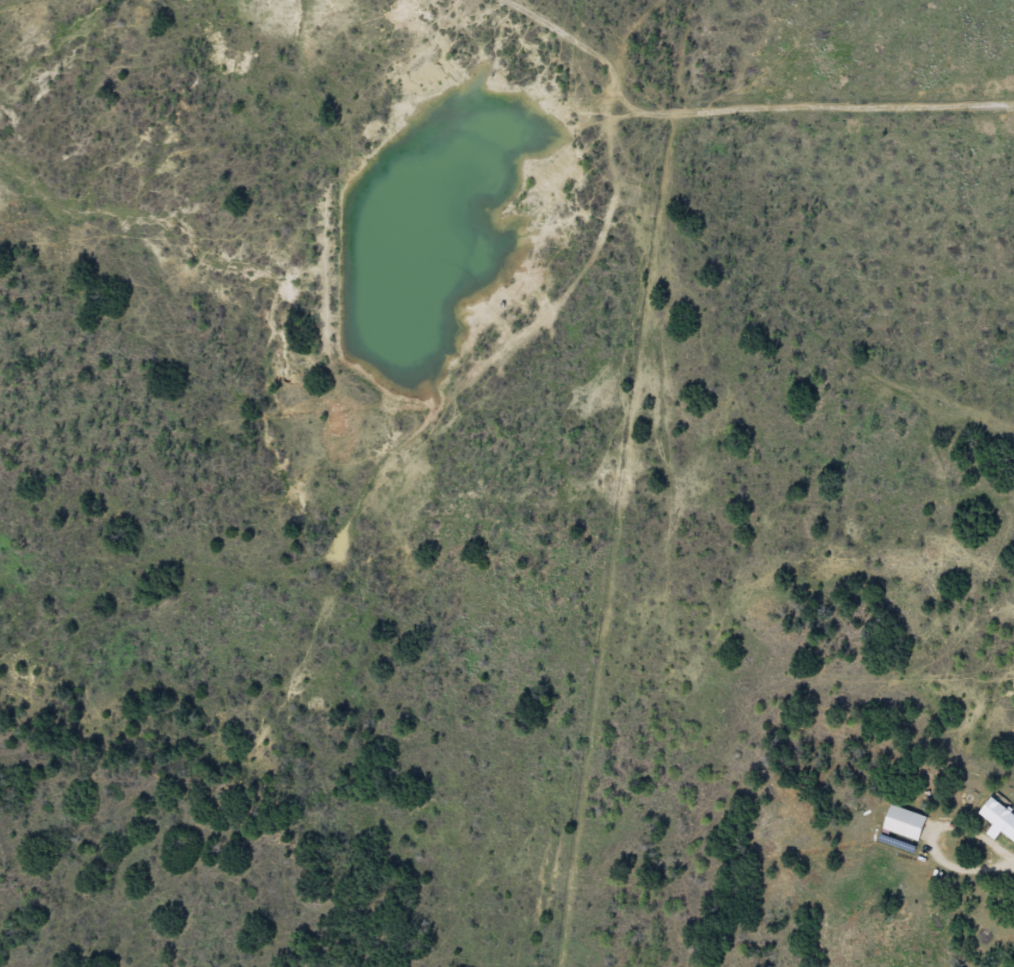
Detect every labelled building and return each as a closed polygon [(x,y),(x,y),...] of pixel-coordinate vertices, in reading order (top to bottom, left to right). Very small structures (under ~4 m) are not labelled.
[(989,799),(979,817),(1013,838),(1013,814),(989,799)] [(919,842),(927,817),(891,805),(883,830),(919,842)]
